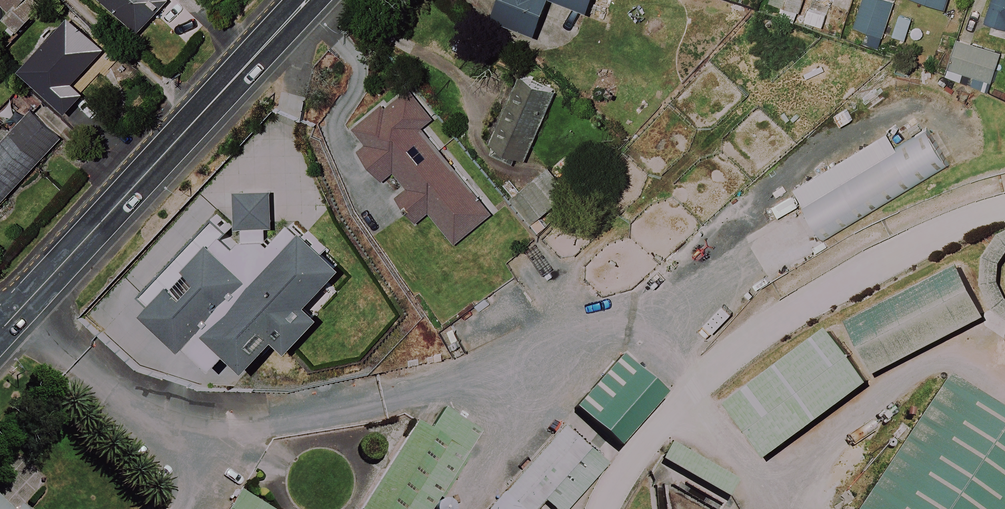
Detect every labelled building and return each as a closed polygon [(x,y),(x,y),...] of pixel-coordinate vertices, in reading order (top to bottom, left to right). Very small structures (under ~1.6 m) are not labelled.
[(11,10),(3,20),(18,33),(41,6),(34,0),(0,0),(0,1),(11,10)] [(141,31),(170,0),(107,0),(141,31)] [(495,18),(536,34),(550,0),(503,0),(495,18)] [(589,11),(593,0),(560,0),(589,11)] [(833,4),(852,10),(855,0),(835,0),(833,4)] [(886,0),(865,0),(855,27),(881,37),(894,3),(886,0)] [(945,10),(949,0),(913,0),(945,10)] [(985,24),(1004,31),(1004,0),(993,0),(985,24)] [(85,97),(90,91),(79,82),(109,49),(72,17),(24,70),(68,109),(70,107),(98,132),(109,119),(85,97)] [(999,56),(958,42),(948,69),(990,83),(999,56)] [(492,144),(498,147),(494,157),(512,165),(517,155),(526,159),(556,91),(522,76),(492,144)] [(433,119),(410,91),(384,112),(379,105),(351,128),(365,146),(358,151),(382,181),(392,172),(407,189),(396,198),(416,222),(428,212),(455,244),(491,214),(421,128),(433,119)] [(61,138),(31,111),(0,146),(0,205),(61,138)] [(929,130),(806,206),(826,239),(951,165),(929,130)] [(568,193),(547,168),(511,199),(531,223),(568,193)] [(271,190),(234,191),(235,227),(272,225),(271,190)] [(205,239),(142,310),(183,347),(199,329),(243,368),(272,336),(285,348),(314,315),(305,306),(340,266),(288,220),(267,244),(263,239),(238,240),(223,255),(205,239)] [(1004,235),(998,242),(992,249),(988,257),(986,266),(985,275),(986,284),(988,293),(992,301),(997,309),(1003,316),(1004,317),(1004,235)] [(961,264),(849,322),(877,375),(989,316),(961,264)] [(832,327),(730,403),(769,457),(873,382),(832,327)] [(622,355),(576,407),(621,446),(667,394),(622,355)] [(859,508),(1004,508),(1004,412),(950,375),(859,508)] [(490,508),(566,508),(606,465),(564,427),(490,508)] [(735,482),(670,445),(661,460),(726,497),(735,482)] [(242,490),(230,508),(271,508),(242,490)] [(0,498),(0,508),(12,508),(0,498)]
